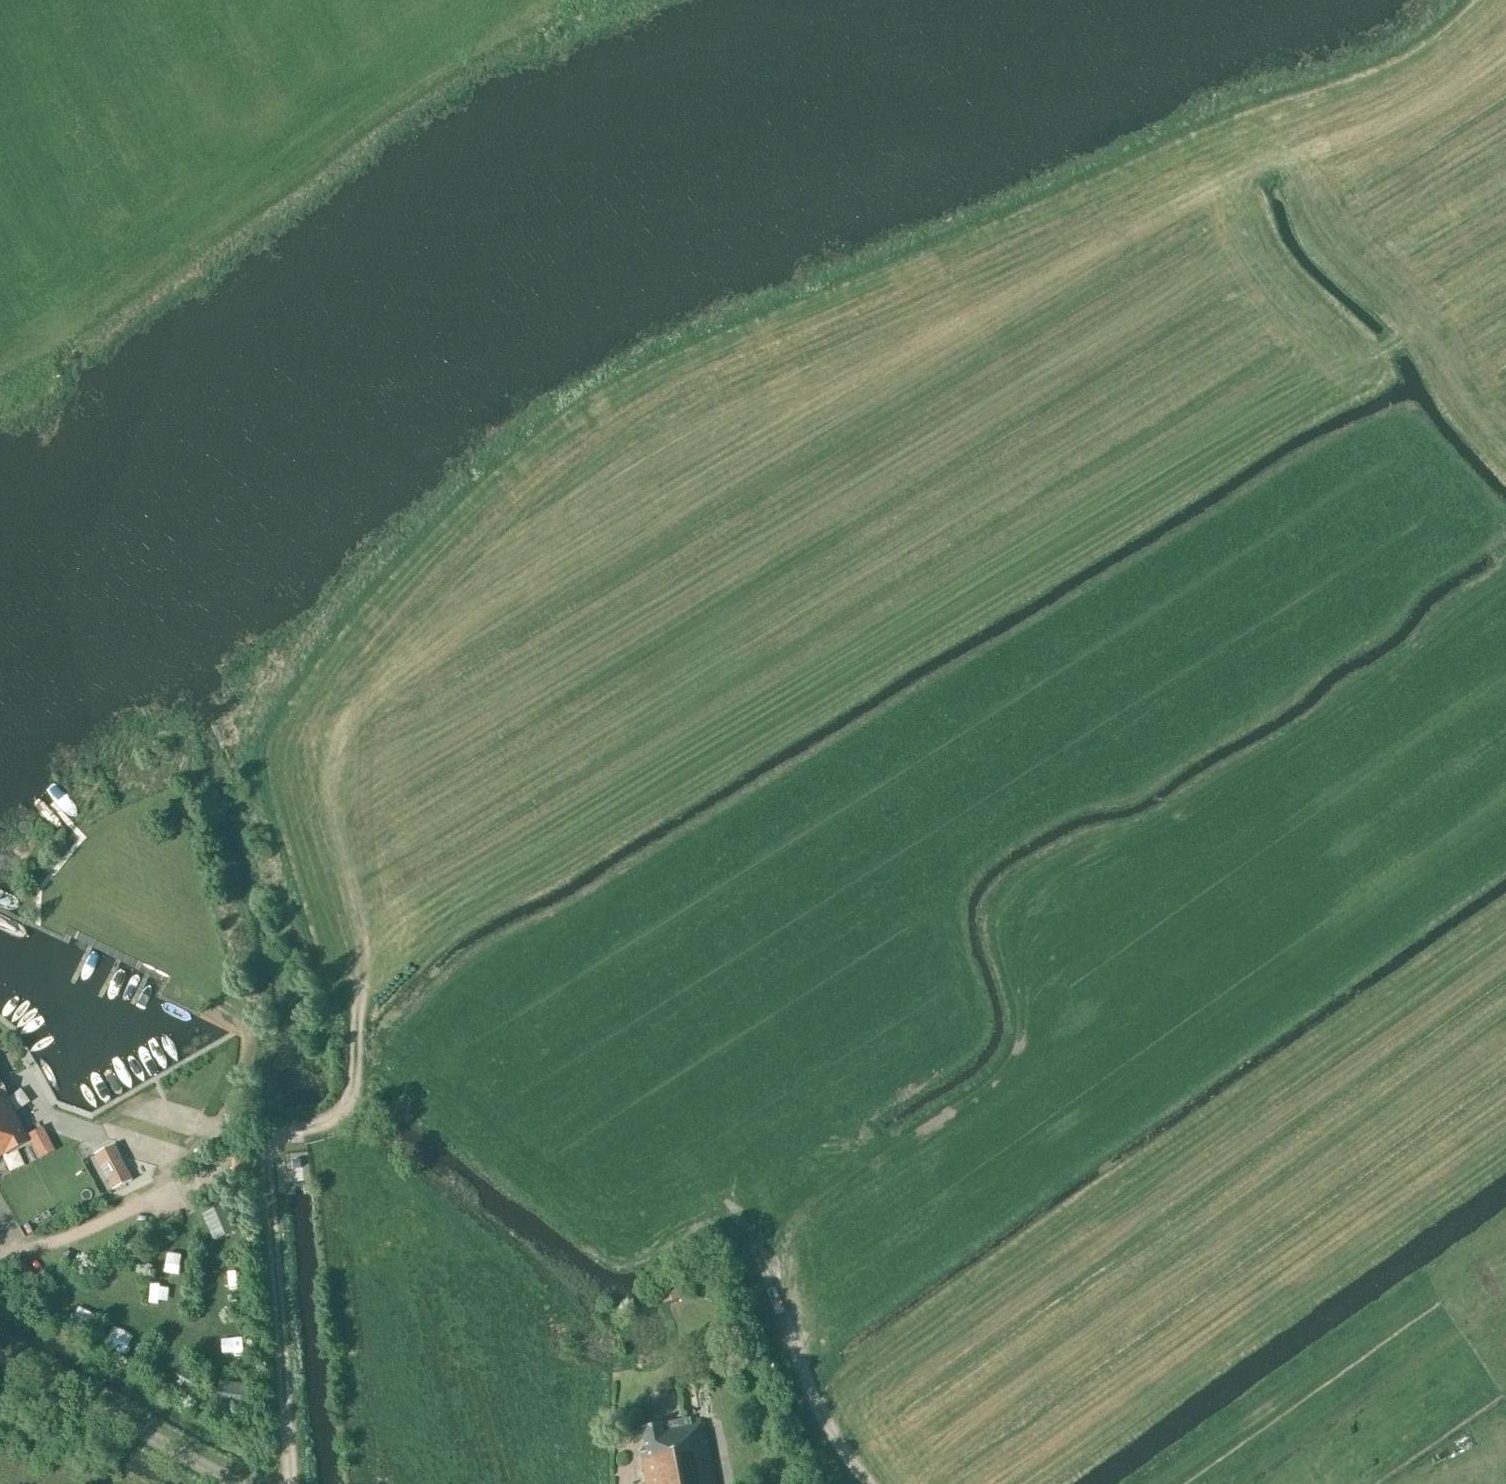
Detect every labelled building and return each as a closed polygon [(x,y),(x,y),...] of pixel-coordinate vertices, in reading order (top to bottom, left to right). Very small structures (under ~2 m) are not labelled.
[(29,1142),(0,1087),(0,1157),(29,1142)] [(41,1128),(26,1136),(29,1142),(38,1160),(53,1152),(41,1128)] [(131,1182),(114,1146),(96,1155),(114,1191),(131,1182)] [(241,1304),(240,1282),(218,1282),(218,1305),(241,1304)] [(704,1424),(664,1432),(663,1425),(642,1429),(647,1453),(641,1454),(647,1483),(716,1483),(704,1424)]
